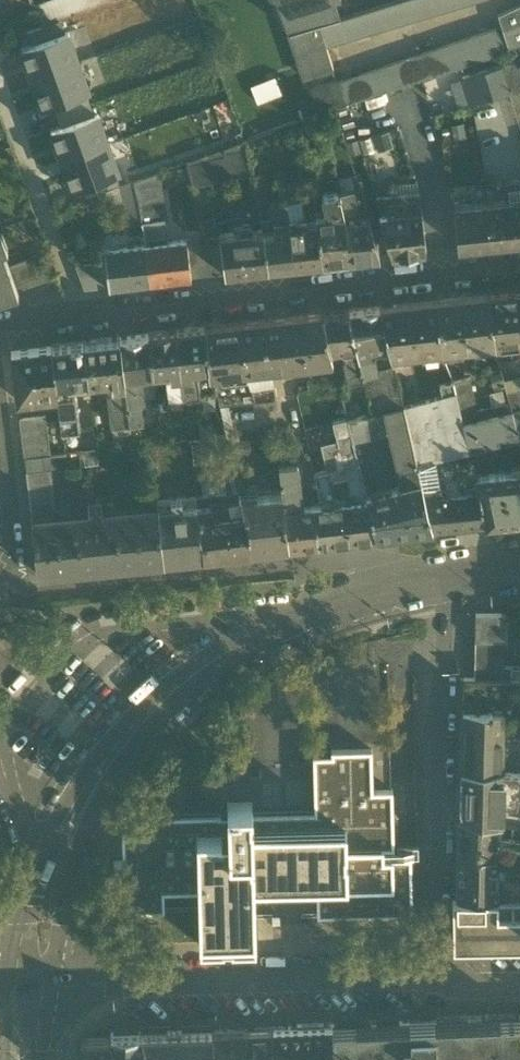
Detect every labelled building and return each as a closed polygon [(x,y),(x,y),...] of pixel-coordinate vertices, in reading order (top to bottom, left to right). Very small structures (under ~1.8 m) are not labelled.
[(51,25),(117,0),(55,0),(43,4),(51,25)] [(290,31),(319,22),(340,16),(335,0),(279,0),(290,31)] [(479,0),(390,0),(340,16),(319,22),(327,47),(479,0)] [(340,16),(390,0),(335,0),(340,16)] [(510,49),(519,45),(519,6),(500,16),(503,27),(510,49)] [(32,46),(65,34),(60,22),(27,34),(32,46)] [(290,31),(304,78),(335,70),(327,47),(319,22),(290,31)] [(339,83),(346,104),(510,49),(503,27),(339,83)] [(32,46),(22,50),(32,79),(79,61),(69,33),(65,34),(32,46)] [(472,103),(519,88),(519,56),(463,77),(472,103)] [(32,79),(42,107),(53,103),(85,91),(90,90),(79,61),(32,79)] [(472,103),(463,77),(451,81),(459,107),(472,103)] [(346,104),(339,83),(338,79),(309,89),(317,114),(346,104)] [(53,103),(57,116),(90,104),(85,91),(53,103)] [(95,93),(97,113),(109,111),(107,92),(95,93)] [(94,116),(90,104),(57,116),(61,128),(94,116)] [(51,132),(62,160),(109,143),(98,115),(94,116),(61,128),(51,132)] [(390,130),(373,136),(378,152),(395,147),(390,130)] [(187,163),(193,187),(252,175),(245,142),(187,163)] [(62,160),(72,189),(82,185),(115,173),(119,172),(109,143),(62,160)] [(134,181),(140,210),(164,206),(159,172),(135,180),(134,181)] [(119,186),(115,173),(82,185),(87,198),(117,187),(119,186)] [(337,181),(339,190),(354,187),(362,217),(369,216),(360,186),(357,176),(337,181)] [(402,196),(419,194),(419,187),(416,180),(399,182),(400,196),(402,196)] [(132,234),(144,231),(143,222),(140,210),(134,181),(119,186),(117,187),(119,190),(121,190),(132,234)] [(511,200),(519,199),(519,181),(508,182),(510,196),(511,196),(511,200)] [(286,200),(291,224),(318,221),(316,214),(304,216),(297,183),(283,186),(286,200)] [(254,188),(258,206),(266,204),(266,202),(266,201),(263,186),(254,188)] [(379,248),(369,216),(362,217),(354,187),(339,190),(346,212),(349,259),(380,255),(379,248)] [(322,262),(349,259),(346,212),(339,190),(323,194),(327,213),(316,214),(318,221),(322,262)] [(402,196),(403,212),(421,210),(419,194),(402,196)] [(511,200),(488,203),(493,243),(519,240),(519,199),(511,200)] [(269,203),(274,226),(291,224),(286,200),(269,203)] [(460,247),(493,243),(488,203),(455,207),(459,244),(460,247)] [(140,210),(143,222),(164,220),(165,223),(167,223),(164,206),(140,210)] [(425,250),(421,210),(403,212),(387,214),(386,210),(380,211),(381,215),(392,254),(425,250)] [(167,241),(165,223),(164,220),(143,222),(144,231),(146,243),(167,241)] [(322,262),(318,221),(291,224),(295,264),(322,262)] [(295,264),(291,224),(274,226),(262,228),(263,230),(267,267),(295,264)] [(225,273),(267,267),(263,230),(251,232),(250,226),(234,228),(235,234),(220,236),(225,273)] [(4,250),(8,249),(1,228),(0,229),(0,250),(4,249),(4,250)] [(214,274),(225,273),(220,236),(206,238),(207,243),(207,245),(214,274)] [(167,241),(146,243),(151,281),(191,276),(187,246),(186,239),(167,241)] [(110,286),(151,282),(151,281),(146,243),(105,249),(106,261),(107,261),(110,286)] [(187,246),(191,276),(214,274),(207,245),(207,243),(187,246)] [(0,250),(0,291),(16,286),(9,265),(4,250),(4,249),(0,250)] [(9,265),(16,286),(18,290),(57,276),(48,251),(9,265)] [(76,265),(85,289),(110,286),(107,261),(106,261),(76,265)] [(489,293),(494,344),(495,350),(495,351),(510,349),(511,358),(519,357),(519,290),(489,293)] [(442,350),(494,344),(489,293),(486,294),(437,299),(442,350)] [(434,299),(398,303),(401,332),(407,331),(410,353),(442,350),(437,299),(434,299)] [(391,355),(410,353),(407,331),(401,332),(398,303),(379,305),(388,343),(391,355)] [(362,368),(363,373),(379,369),(379,368),(379,367),(376,355),(372,353),(372,347),(388,343),(379,305),(348,309),(362,368)] [(323,312),(332,349),(337,348),(342,347),(347,350),(344,356),(348,372),(362,368),(348,309),(323,312)] [(323,312),(286,316),(292,364),(334,359),(333,355),(332,349),(323,312)] [(286,364),(292,364),(286,316),(280,317),(286,364)] [(280,317),(275,318),(280,365),(286,364),(280,317)] [(269,366),(280,365),(275,318),(264,319),(241,321),(247,369),(247,373),(256,399),(275,397),(273,376),(270,377),(269,366)] [(241,321),(205,326),(209,364),(210,370),(212,373),(247,369),(241,321)] [(177,329),(181,368),(197,366),(209,364),(205,326),(177,329)] [(177,329),(149,332),(153,371),(158,370),(166,370),(181,368),(177,329)] [(149,332),(119,336),(129,419),(143,418),(141,401),(145,396),(143,382),(139,379),(137,379),(136,373),(153,371),(149,332)] [(119,336),(90,339),(95,379),(112,377),(112,382),(110,382),(108,386),(112,421),(129,419),(119,336)] [(90,339),(85,340),(89,379),(95,379),(90,339)] [(52,343),(57,383),(69,382),(89,379),(85,340),(52,343)] [(18,399),(58,394),(57,383),(52,343),(11,348),(18,399)] [(498,359),(511,358),(510,349),(495,351),(498,359)] [(209,364),(197,366),(200,392),(218,390),(215,378),(212,373),(210,370),(209,364)] [(363,373),(372,411),(385,408),(403,404),(394,364),(379,368),(379,369),(363,373)] [(184,394),(200,392),(197,366),(181,368),(184,394)] [(184,394),(181,368),(166,370),(169,395),(184,394)] [(218,390),(221,403),(229,402),(256,399),(247,373),(247,369),(212,373),(215,378),(218,390)] [(139,379),(154,377),(153,371),(136,373),(137,379),(139,379)] [(509,397),(519,394),(519,374),(504,379),(509,397)] [(519,436),(512,410),(510,401),(496,404),(495,408),(487,410),(483,406),(479,407),(471,375),(453,380),(469,449),(519,436)] [(456,452),(469,449),(453,380),(438,384),(441,396),(404,406),(409,427),(417,462),(456,452)] [(70,387),(69,382),(57,383),(58,394),(62,428),(80,426),(75,389),(73,387),(70,387)] [(510,401),(512,410),(519,408),(519,394),(509,397),(510,401)] [(236,435),(229,402),(221,403),(228,436),(236,435)] [(390,431),(403,485),(421,481),(417,462),(409,427),(404,406),(403,404),(385,408),(390,431)] [(390,431),(385,408),(372,411),(348,417),(353,439),(390,431)] [(20,417),(25,456),(49,453),(51,452),(46,414),(20,417)] [(320,442),(326,468),(329,467),(332,478),(348,474),(345,464),(340,443),(353,439),(348,417),(348,416),(332,420),(336,438),(320,442)] [(131,432),(129,419),(112,421),(114,434),(131,432)] [(250,435),(232,437),(234,453),(252,451),(250,435)] [(210,459),(207,439),(191,441),(193,461),(210,459)] [(340,443),(345,464),(359,461),(353,439),(340,443)] [(67,450),(51,452),(49,453),(50,466),(69,464),(67,450)] [(463,491),(456,452),(417,462),(421,481),(424,496),(463,491)] [(50,466),(49,453),(25,456),(31,507),(55,504),(50,466)] [(283,492),(284,507),(303,505),(298,461),(280,463),(283,492)] [(366,493),(359,461),(345,464),(348,474),(351,490),(357,493),(358,499),(368,498),(366,493)] [(315,470),(323,503),(335,502),(334,495),(335,492),(332,478),(329,467),(326,468),(315,470)] [(486,522),(519,519),(519,470),(475,474),(476,482),(486,522)] [(202,479),(203,493),(237,490),(235,475),(202,479)] [(390,533),(432,528),(424,496),(421,481),(403,485),(380,490),(390,533)] [(463,491),(424,496),(432,528),(486,522),(476,482),(471,483),(473,490),(463,491)] [(200,517),(245,513),(243,502),(242,496),(240,489),(237,490),(203,493),(197,494),(200,517)] [(376,534),(390,533),(380,490),(366,493),(368,498),(376,534)] [(251,549),(289,545),(284,507),(283,492),(254,495),(254,501),(243,502),(245,513),(247,512),(251,549)] [(164,558),(204,554),(200,517),(197,494),(157,499),(158,505),(158,511),(160,522),(164,558)] [(57,524),(57,520),(33,523),(39,571),(164,558),(160,522),(158,511),(103,518),(103,512),(101,498),(88,500),(90,514),(91,519),(57,524)] [(331,540),(376,534),(368,498),(358,499),(335,502),(323,503),(314,504),(318,541),(331,540)] [(31,507),(33,523),(57,520),(56,518),(55,504),(31,507)] [(314,504),(303,505),(284,507),(289,545),(318,541),(314,504)] [(158,505),(103,512),(103,518),(158,511),(158,505)] [(245,513),(200,517),(204,554),(251,549),(247,512),(245,513)] [(90,514),(56,518),(57,520),(57,524),(91,519),(90,514)] [(476,613),(476,640),(502,641),(508,641),(508,613),(476,613)] [(502,665),(502,641),(476,640),(475,677),(503,677),(511,677),(511,665),(502,665)] [(511,665),(511,677),(519,677),(519,665),(511,665)] [(519,732),(519,677),(511,677),(503,677),(475,677),(464,677),(463,710),(503,710),(503,732),(519,732)] [(503,732),(503,710),(463,710),(461,769),(519,768),(519,732),(503,732)] [(198,891),(199,946),(256,944),(254,885),(283,884),(283,888),(299,888),(299,883),(316,883),(317,915),(413,913),(411,854),(418,854),(418,843),(394,843),(393,789),(373,789),(372,748),(331,749),(331,753),(313,754),(314,811),(253,812),(252,802),(227,802),(228,815),(221,815),(221,813),(131,816),(131,834),(122,834),(123,862),(114,862),(115,912),(164,910),(164,892),(198,891)] [(460,799),(502,805),(503,790),(510,790),(510,785),(519,785),(519,768),(461,769),(460,799)] [(502,805),(519,807),(519,785),(510,785),(510,790),(503,790),(502,805)] [(502,821),(502,805),(460,799),(460,815),(502,821)] [(459,851),(519,860),(519,823),(502,821),(460,815),(459,851)] [(457,897),(509,899),(519,899),(519,860),(459,851),(457,897)] [(509,899),(457,897),(458,942),(519,941),(519,899),(509,899)] [(332,1026),(332,1059),(519,1059),(519,1017),(332,1026)] [(275,1059),(332,1059),(332,1026),(323,1026),(323,1025),(298,1026),(298,1027),(273,1028),(274,1054),(275,1059)] [(245,1030),(247,1059),(275,1059),(274,1054),(273,1028),(245,1030)] [(163,1031),(167,1059),(213,1059),(211,1031),(211,1029),(163,1031)] [(211,1031),(213,1059),(247,1059),(245,1030),(211,1031)] [(163,1031),(142,1032),(142,1033),(150,1059),(167,1059),(163,1031)] [(110,1034),(117,1059),(150,1059),(142,1033),(110,1034)] [(110,1034),(92,1034),(82,1046),(82,1059),(117,1059),(110,1034)]
